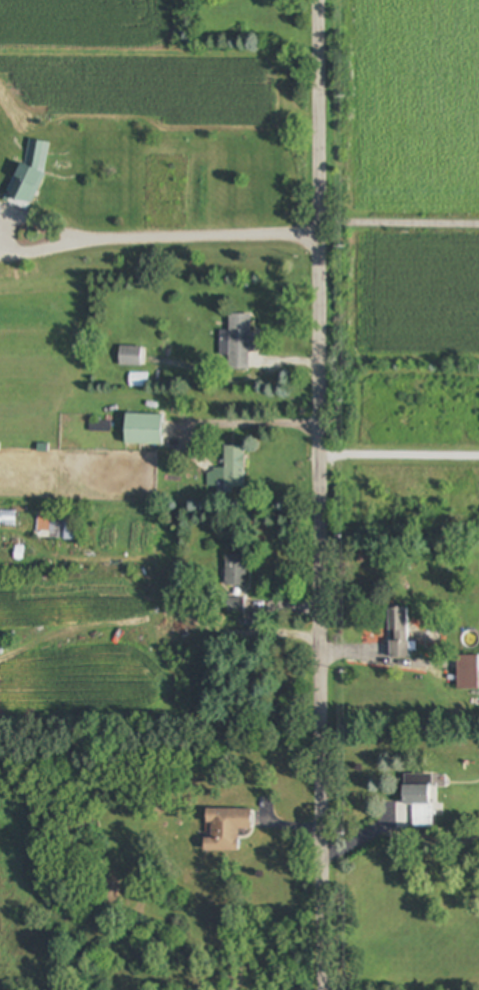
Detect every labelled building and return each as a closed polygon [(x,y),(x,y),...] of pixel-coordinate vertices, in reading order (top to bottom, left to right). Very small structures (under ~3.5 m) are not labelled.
[(50,144),(26,139),(13,202),(38,207),(50,144)] [(253,372),(253,316),(228,316),(228,354),(229,354),(229,372),(253,372)] [(143,367),(143,348),(121,348),(121,367),(143,367)] [(163,446),(163,415),(126,415),(126,446),(163,446)] [(246,447),(224,447),(224,488),(245,489),(246,447)] [(18,527),(18,512),(0,512),(0,527),(18,527)] [(50,533),(50,514),(39,514),(39,533),(50,533)] [(77,514),(66,514),(66,541),(77,541),(77,514)] [(248,586),(248,555),(226,555),(226,586),(248,586)] [(390,659),(415,659),(415,643),(410,643),(410,608),(390,608),(390,659)] [(458,656),(458,690),(478,690),(478,656),(458,656)] [(405,805),(413,805),(413,829),(433,829),(434,774),(405,774),(405,805)] [(206,852),(240,852),(240,831),(253,831),(253,810),(206,810),(206,852)]
